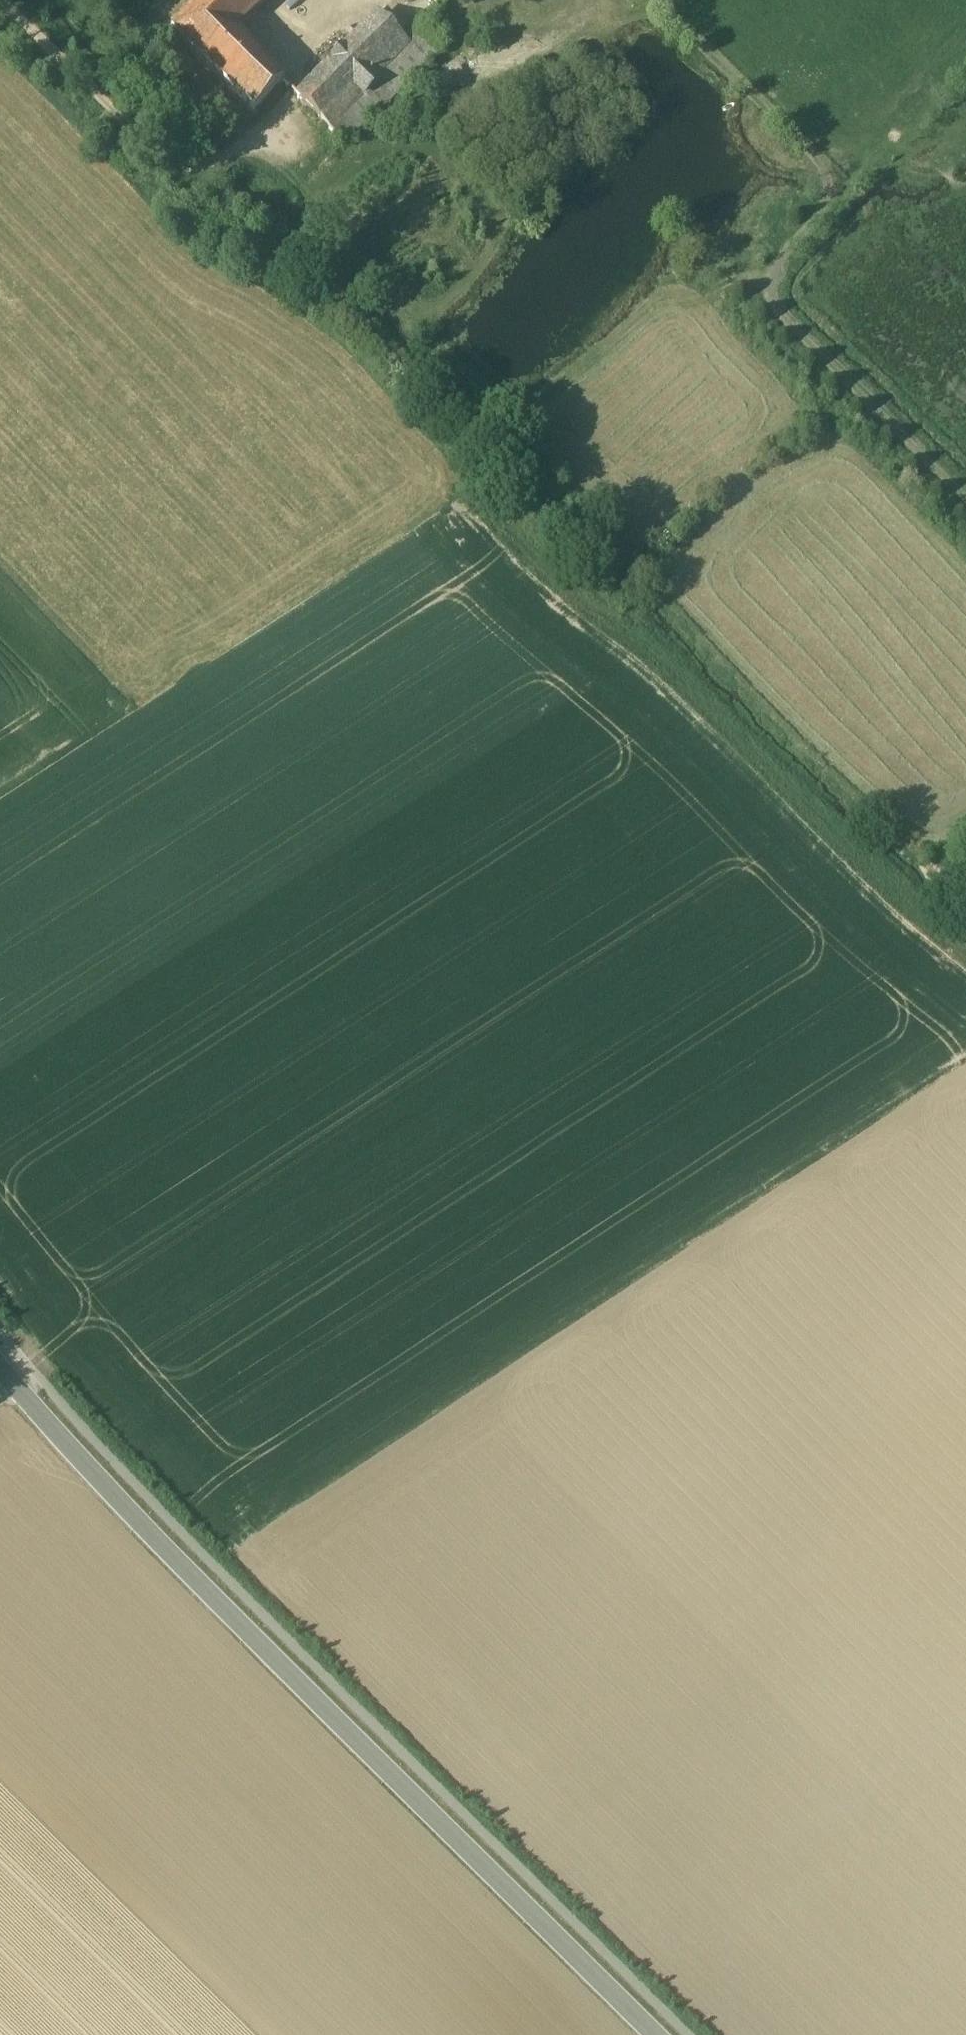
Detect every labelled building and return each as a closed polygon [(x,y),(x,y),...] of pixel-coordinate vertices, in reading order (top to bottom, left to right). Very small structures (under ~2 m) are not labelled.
[(170,30),(204,63),(233,33),(266,0),(201,0),(170,30)] [(379,17),(297,98),(347,148),(442,52),(416,26),(402,40),(379,17)] [(233,33),(204,63),(253,113),(283,82),(233,33)]
